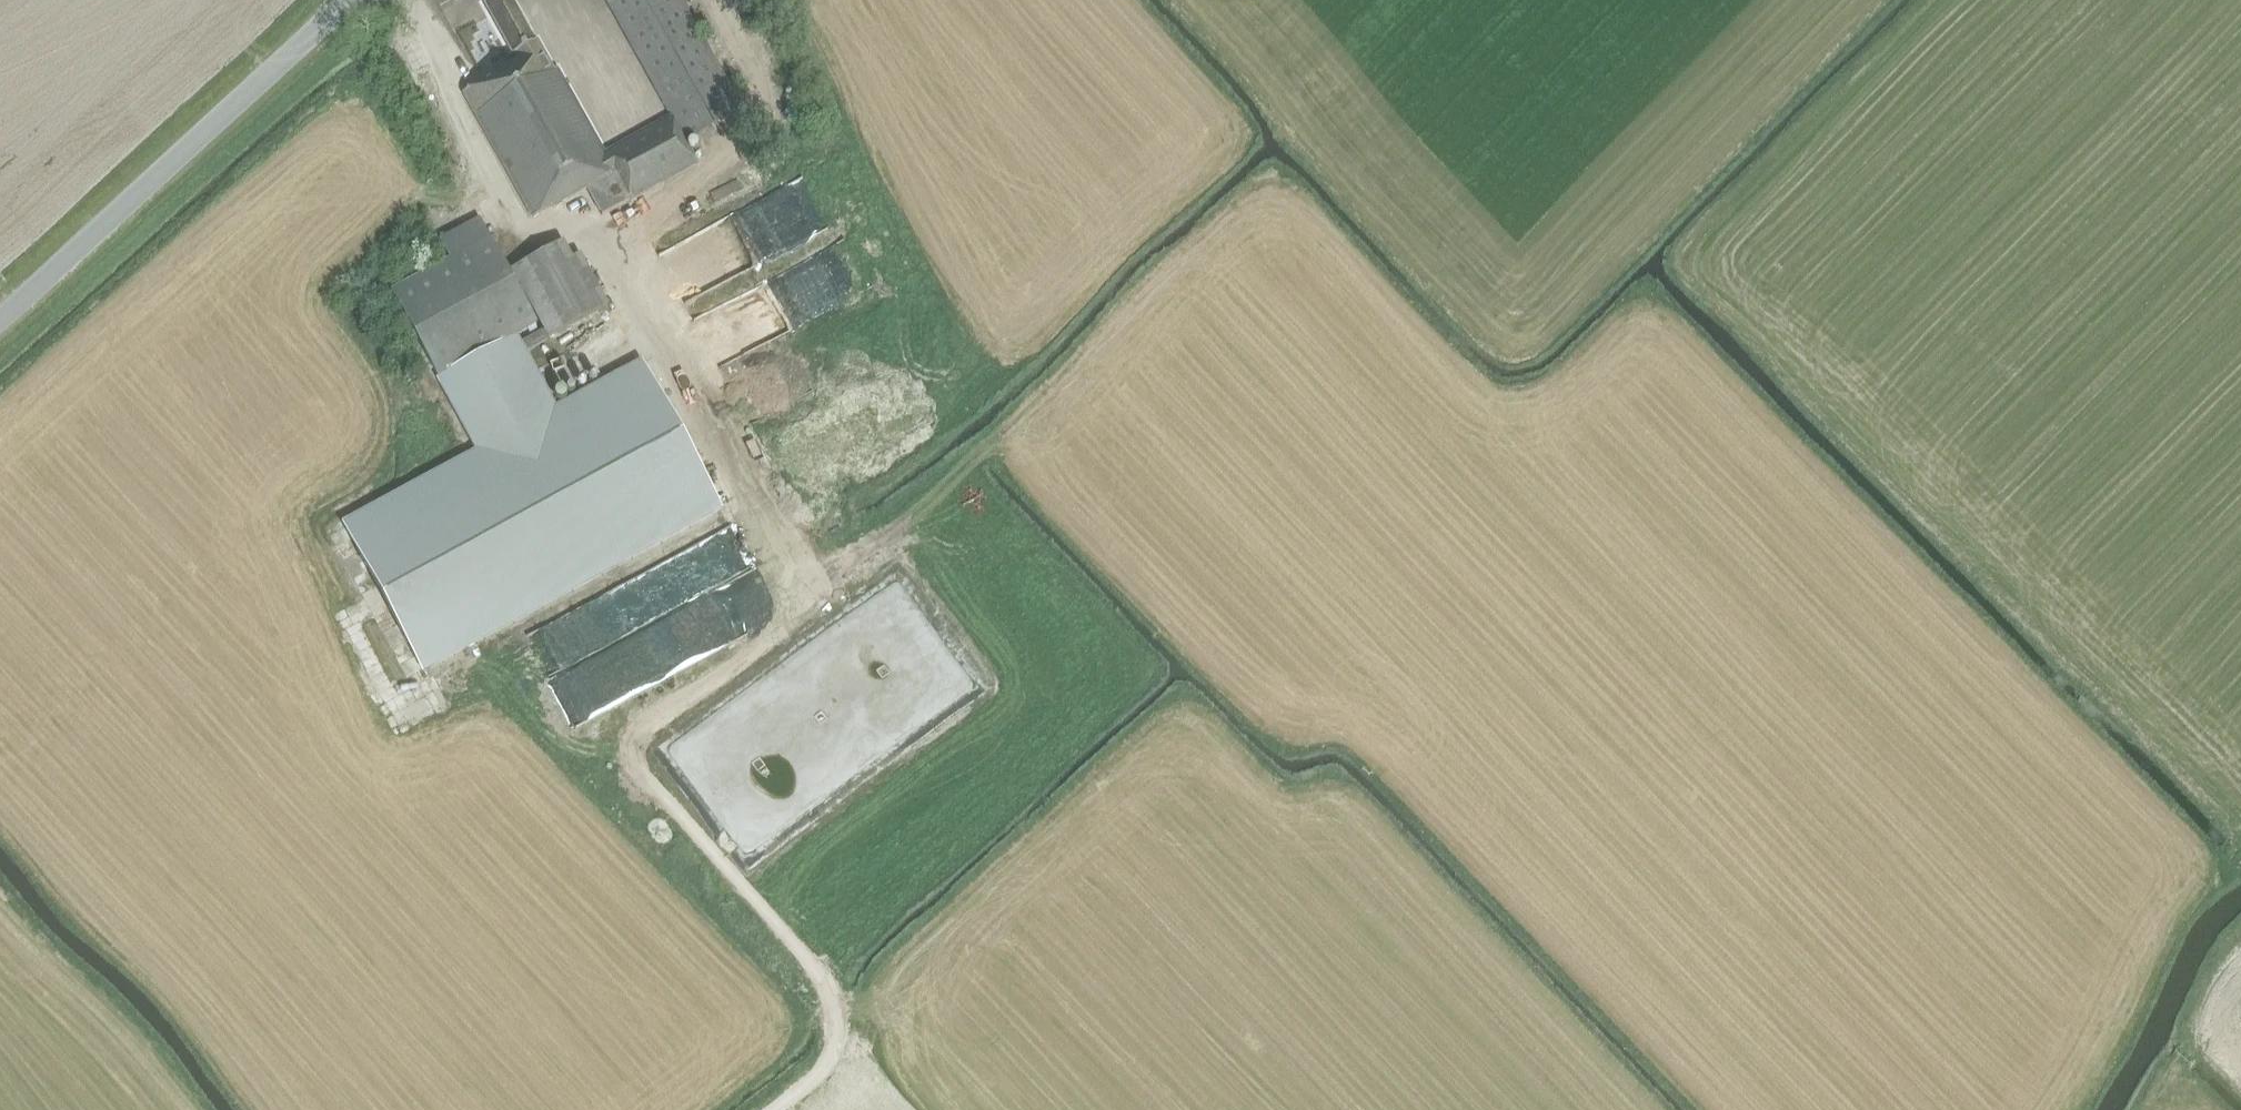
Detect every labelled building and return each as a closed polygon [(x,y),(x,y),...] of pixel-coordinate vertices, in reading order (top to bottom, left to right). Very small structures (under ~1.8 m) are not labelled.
[(741,110),(680,0),(606,0),(671,117),(604,154),(557,69),(554,70),(537,41),(535,42),(511,0),(490,0),(484,3),(513,55),(515,54),(518,60),(483,79),(484,81),(463,92),(533,218),(587,189),(601,216),(697,163),(685,141),(741,110)] [(516,335),(536,324),(479,218),(438,240),(449,259),(391,290),(437,374),(434,376),(472,449),(339,521),(421,673),(721,510),(639,359),(554,405),(516,335)] [(548,337),(607,305),(579,254),(572,258),(563,242),(512,271),(548,337)] [(583,717),(692,668),(670,619),(603,648),(594,629),(610,622),(610,623),(620,618),(613,602),(545,633),(583,717)]
